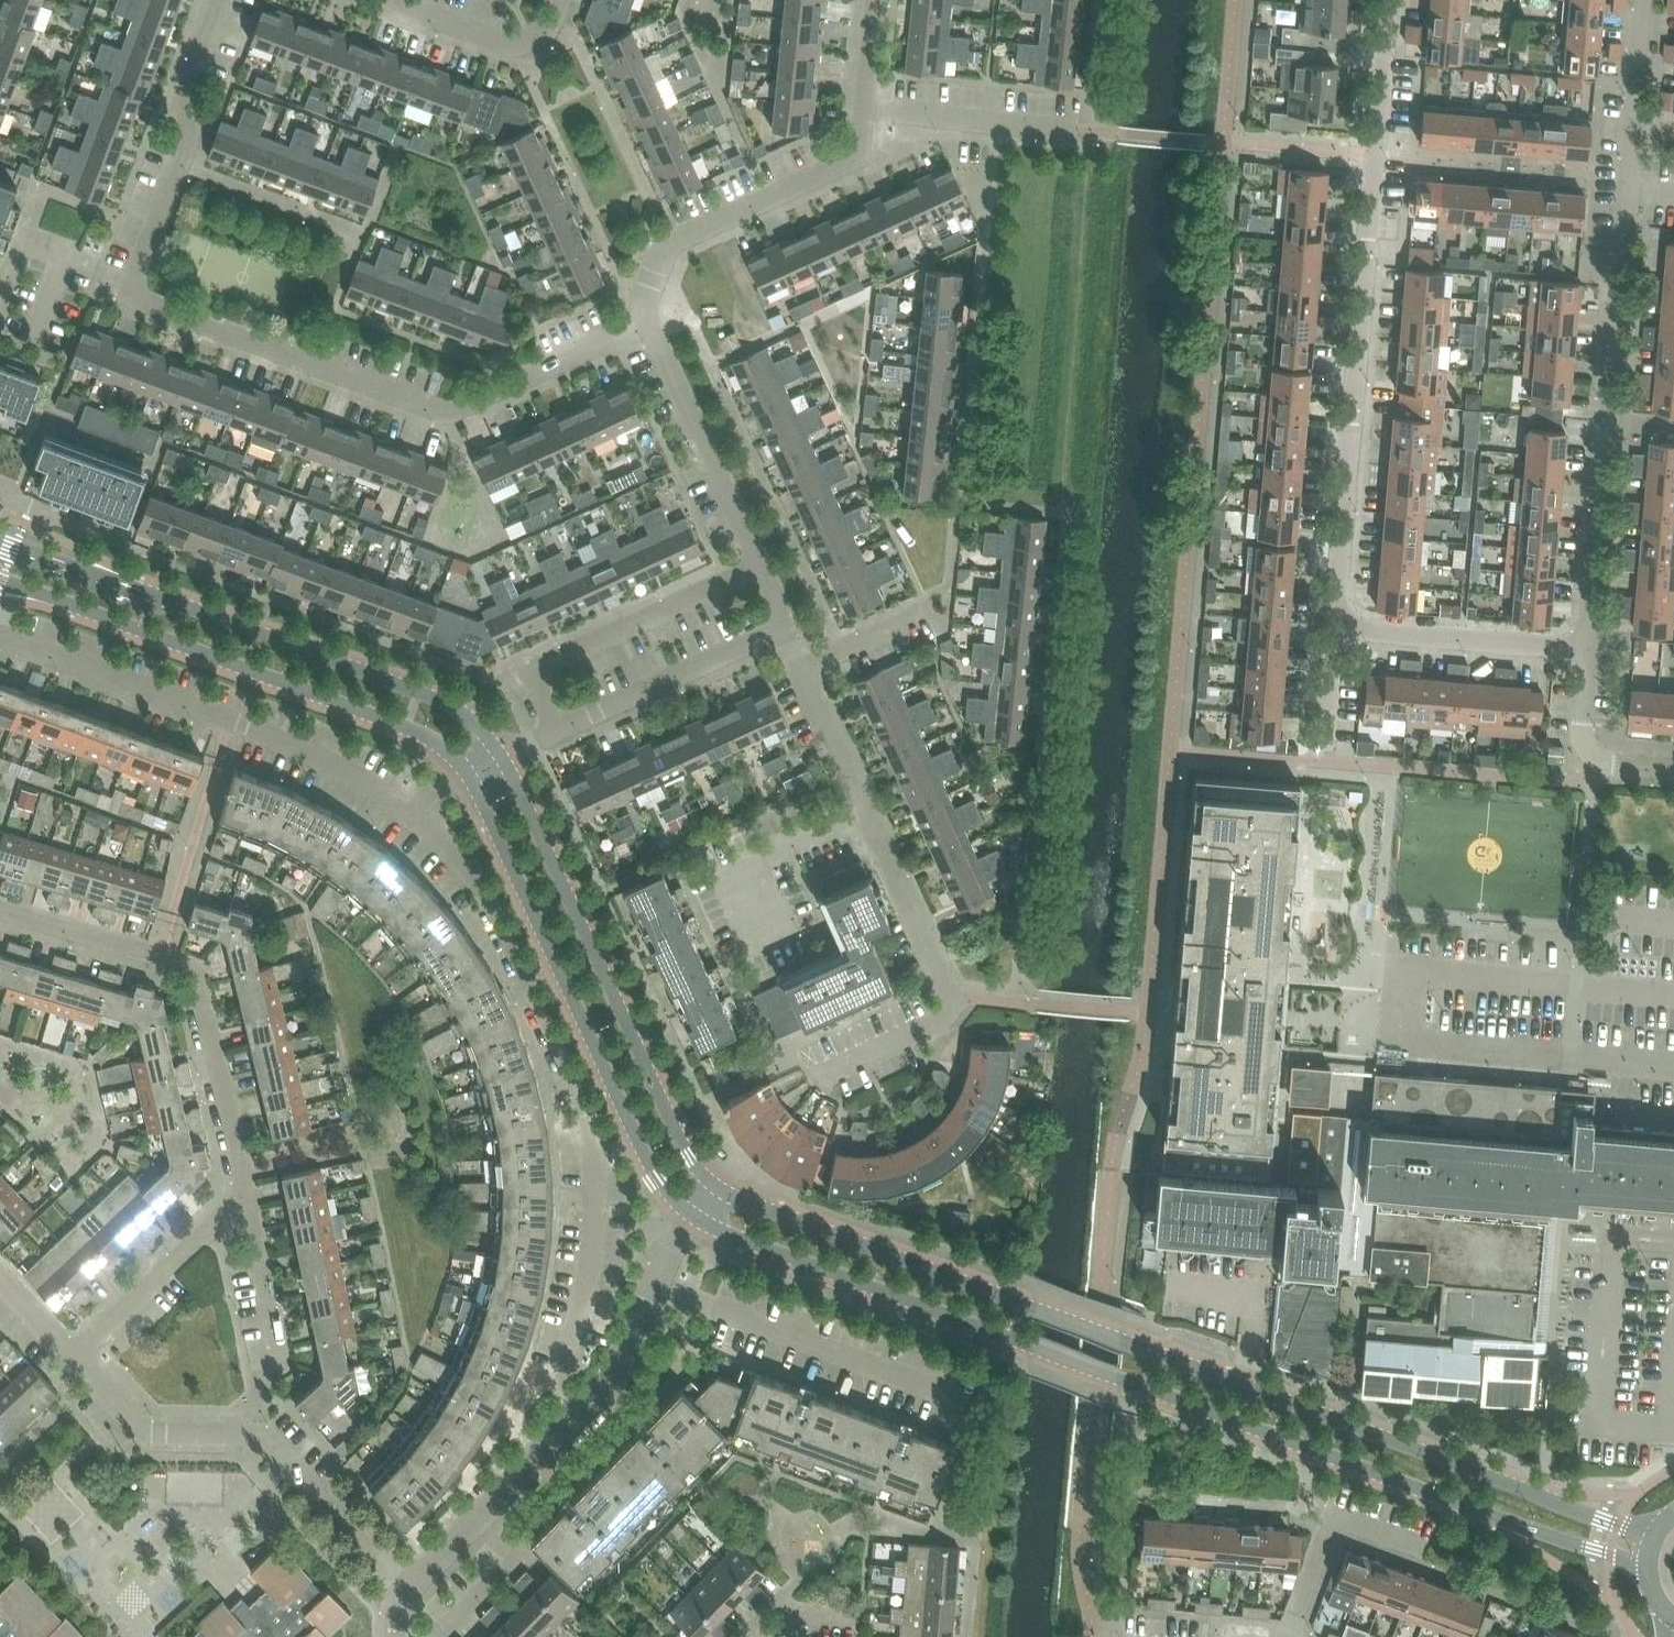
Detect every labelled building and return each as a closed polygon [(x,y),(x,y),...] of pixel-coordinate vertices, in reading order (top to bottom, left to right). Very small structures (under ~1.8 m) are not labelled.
[(1,18),(2,17),(31,28),(32,27),(41,2),(35,0),(0,0),(0,6),(2,7),(0,11),(0,18),(1,18)] [(117,1),(173,21),(181,0),(117,0),(117,1)] [(594,6),(590,5),(584,23),(590,25),(598,43),(627,30),(624,26),(634,0),(596,0),(594,6)] [(784,18),(819,22),(820,12),(823,12),(825,0),(786,0),(784,18)] [(912,16),(950,20),(952,3),(973,5),(973,0),(913,0),(912,16)] [(1040,28),(1079,32),(1082,5),(1035,0),(1022,0),(1021,11),(1042,13),(1040,28)] [(1430,11),(1469,15),(1470,0),(1431,0),(1430,11)] [(1562,23),(1601,26),(1602,13),(1612,12),(1613,4),(1603,3),(1572,0),(1564,0),(1562,23)] [(133,19),(127,34),(164,48),(173,21),(117,1),(113,12),(133,19)] [(72,14),(84,19),(88,8),(77,3),(72,14)] [(738,13),(750,15),(751,4),(739,3),(738,13)] [(1346,8),(1302,4),(1300,29),(1283,27),(1281,42),(1313,44),(1314,31),(1343,34),(1344,29),(1348,25),(1349,16),(1345,11),(1346,8)] [(1625,5),(1613,4),(1612,12),(1624,13),(1625,5)] [(251,42),(277,52),(291,16),(274,9),(273,13),(263,9),(251,42)] [(1418,26),(1417,34),(1428,35),(1480,39),(1482,16),(1469,15),(1430,11),(1429,24),(1419,26),(1418,26)] [(750,15),(738,13),(737,24),(749,25),(750,15)] [(84,19),(72,14),(68,26),(80,30),(84,19)] [(277,52),(303,62),(316,29),(306,25),(308,22),(291,16),(277,52)] [(909,44),(968,50),(969,38),(949,36),(950,20),(912,16),(909,44)] [(25,56),(35,28),(32,27),(31,28),(2,17),(1,18),(0,22),(0,46),(25,56)] [(677,18),(666,23),(671,33),(682,28),(677,18)] [(781,46),(820,50),(821,32),(818,32),(819,22),(784,18),(781,46)] [(1598,50),(1601,26),(1562,23),(1560,47),(1598,50)] [(1406,33),(1417,34),(1418,26),(1407,24),(1406,33)] [(1039,44),(1018,42),(1017,54),(1076,60),(1079,32),(1040,28),(1039,44)] [(303,62),(329,71),(343,35),(326,29),(325,32),(316,29),(303,62)] [(643,56),(631,31),(628,32),(599,44),(604,55),(600,56),(608,73),(643,56)] [(1406,33),(1405,42),(1417,43),(1417,34),(1406,33)] [(102,42),(98,53),(154,74),(164,48),(127,34),(121,49),(102,42)] [(1428,35),(1417,34),(1417,43),(1427,45),(1426,60),(1478,64),(1480,39),(1428,35)] [(329,71),(356,81),(368,48),(358,45),(360,41),(343,35),(329,71)] [(1609,42),(1608,51),(1621,52),(1621,43),(1609,42)] [(968,50),(909,44),(906,72),(944,76),(946,59),(967,61),(968,50)] [(1673,53),(1673,44),(1666,44),(1665,52),(1673,53)] [(15,82),(25,56),(0,46),(0,76),(15,82)] [(781,46),(778,73),(813,77),(814,67),(818,67),(820,50),(781,46)] [(1596,75),(1598,50),(1560,47),(1558,71),(1596,75)] [(356,81),(382,91),(396,54),(379,48),(377,52),(368,48),(356,81)] [(1292,64),(1290,89),(1334,93),(1334,89),(1339,85),(1339,77),(1336,72),(1336,67),(1307,64),(1308,51),(1277,48),(1275,63),(1292,64)] [(1621,52),(1608,51),(1608,59),(1620,60),(1621,52)] [(682,57),(686,67),(698,62),(693,52),(682,57)] [(1665,61),(1673,62),(1673,53),(1665,52),(1665,61)] [(113,71),(108,85),(107,86),(141,98),(140,100),(144,101),(154,74),(98,53),(94,64),(113,71)] [(382,91),(408,100),(420,67),(411,64),(412,60),(396,54),(382,91)] [(1076,60),(1017,54),(1016,66),(1036,68),(1034,84),(1073,88),(1076,60)] [(623,96),(655,82),(643,56),(608,73),(615,89),(619,87),(623,96)] [(57,68),(68,72),(72,62),(61,57),(57,68)] [(733,58),(732,69),(744,70),(745,59),(733,58)] [(698,62),(686,67),(691,77),(702,72),(698,62)] [(1425,66),(1424,75),(1434,76),(1435,67),(1425,66)] [(408,100),(434,110),(448,73),(431,67),(430,71),(420,67),(408,100)] [(68,72),(57,68),(53,78),(65,82),(68,72)] [(732,69),(731,79),(743,81),(744,70),(732,69)] [(1462,78),(1474,79),(1475,71),(1463,69),(1462,78)] [(1475,71),(1474,79),(1486,80),(1487,72),(1475,71)] [(434,110),(462,120),(475,87),(463,83),(464,80),(448,73),(434,110)] [(778,73),(775,101),(814,105),(816,87),(812,87),(813,77),(778,73)] [(1510,82),(1522,84),(1523,75),(1511,74),(1510,82)] [(1523,75),(1522,84),(1534,85),(1535,76),(1523,75)] [(6,108),(15,82),(0,76),(0,105),(6,108)] [(1557,87),(1569,88),(1570,79),(1558,78),(1557,87)] [(1570,79),(1569,88),(1581,89),(1582,80),(1570,79)] [(631,123),(666,107),(655,82),(623,96),(627,105),(623,107),(631,123)] [(79,93),(75,104),(131,124),(140,100),(141,98),(107,86),(108,85),(104,84),(98,100),(79,93)] [(475,87),(462,120),(502,135),(505,141),(534,129),(524,108),(526,103),(509,96),(508,100),(475,87)] [(1334,93),(1290,89),(1288,114),(1271,112),(1270,127),(1301,130),(1302,116),(1332,119),(1332,114),(1336,110),(1337,101),(1334,97),(1334,93)] [(1673,92),(1662,91),(1661,100),(1673,101),(1673,92)] [(1673,101),(1661,100),(1660,108),(1672,109),(1673,101)] [(814,105),(775,101),(772,129),(807,133),(808,122),(812,122),(814,105)] [(705,107),(710,117),(721,112),(716,102),(705,107)] [(1472,109),(1469,148),(1492,150),(1496,103),(1489,102),(1486,105),(1486,110),(1472,109)] [(1492,150),(1516,152),(1519,113),(1506,112),(1506,107),(1503,103),(1496,103),(1492,150)] [(90,122),(85,137),(121,150),(131,124),(75,104),(71,115),(90,122)] [(1445,146),(1448,107),(1424,105),(1420,143),(1445,146)] [(208,157),(235,167),(256,111),(245,107),(237,127),(222,121),(208,157)] [(642,137),(646,146),(678,132),(666,107),(631,123),(638,139),(642,137)] [(1445,146),(1469,148),(1472,109),(1448,107),(1445,146)] [(38,119),(49,124),(53,113),(41,109),(38,119)] [(235,167),(261,177),(274,140),(260,135),(267,115),(256,111),(235,167)] [(710,117),(714,127),(725,122),(721,112),(710,117)] [(1516,152),(1539,154),(1543,115),(1519,113),(1516,152)] [(1539,154),(1563,156),(1566,118),(1543,115),(1539,154)] [(1566,118),(1563,156),(1588,158),(1591,120),(1566,118)] [(49,124),(38,119),(34,129),(45,134),(49,124)] [(261,177),(287,186),(308,130),(296,126),(289,146),(274,140),(261,177)] [(534,129),(505,141),(501,143),(513,169),(549,153),(542,137),(538,138),(534,129)] [(287,186),(313,196),(326,159),(312,154),(319,135),(308,130),(287,186)] [(647,157),(654,173),(689,157),(678,132),(646,146),(650,155),(647,157)] [(60,145),(56,156),(112,176),(121,150),(85,137),(79,152),(60,145)] [(763,143),(752,148),(756,158),(768,153),(763,143)] [(313,196),(339,206),(360,150),(348,146),(341,165),(326,159),(313,196)] [(360,150),(339,206),(366,216),(379,179),(363,173),(371,154),(360,150)] [(525,194),(557,180),(553,171),(556,169),(549,153),(513,169),(525,194)] [(729,159),(733,168),(744,163),(740,153),(729,159)] [(112,176),(56,156),(52,167),(71,174),(65,190),(102,203),(112,176)] [(689,157),(654,173),(661,189),(665,188),(670,198),(701,183),(689,157)] [(1244,161),(1243,176),(1251,177),(1253,162),(1244,161)] [(18,172),(30,177),(33,166),(22,162),(18,172)] [(940,169),(924,177),(940,212),(966,200),(951,168),(941,173),(940,169)] [(1291,169),(1289,194),(1325,197),(1327,172),(1291,169)] [(909,188),(900,192),(915,224),(940,212),(924,177),(907,184),(909,188)] [(525,194),(537,219),(572,203),(565,187),(561,189),(557,180),(525,194)] [(1413,216),(1438,218),(1441,182),(1416,180),(1413,216)] [(4,257),(11,239),(9,238),(13,228),(15,228),(21,210),(10,206),(17,188),(0,181),(0,255),(4,257)] [(1438,218),(1462,221),(1465,184),(1441,182),(1438,218)] [(1462,221),(1485,223),(1488,187),(1465,184),(1462,221)] [(1508,236),(1509,225),(1512,189),(1488,187),(1485,223),(1484,234),(1508,236)] [(1512,189),(1509,225),(1533,227),(1536,191),(1512,189)] [(1533,227),(1556,229),(1560,193),(1536,191),(1533,227)] [(889,193),(873,200),(890,235),(915,224),(900,192),(891,196),(889,193)] [(1556,229),(1581,231),(1584,195),(1560,193),(1556,229)] [(1289,194),(1286,218),(1322,221),(1325,197),(1289,194)] [(859,211),(849,215),(864,247),(890,235),(873,200),(857,208),(859,211)] [(1239,213),(1248,214),(1249,203),(1240,202),(1239,213)] [(537,219),(548,245),(580,230),(576,221),(580,219),(572,203),(537,219)] [(1248,214),(1239,213),(1238,225),(1247,226),(1248,214)] [(839,216),(822,223),(839,259),(864,247),(849,215),(840,219),(839,216)] [(1284,241),(1320,244),(1322,221),(1286,218),(1284,241)] [(808,234),(799,238),(813,270),(839,259),(822,223),(806,231),(808,234)] [(548,245),(560,270),(595,254),(588,237),(584,239),(580,230),(548,245)] [(950,235),(956,246),(965,242),(960,230),(950,235)] [(956,246),(950,235),(941,239),(946,251),(956,246)] [(788,239),(772,247),(788,282),(813,270),(799,238),(790,243),(788,239)] [(1320,244),(1284,241),(1282,265),(1318,268),(1320,244)] [(346,296),(372,305),(393,249),(382,245),(375,265),(359,259),(346,296)] [(788,282),(772,247),(756,254),(757,257),(748,262),(762,294),(788,282)] [(1407,262),(1419,263),(1431,264),(1432,250),(1409,248),(1407,262)] [(372,305),(399,315),(412,279),(397,273),(404,254),(393,249),(372,305)] [(1235,261),(1244,262),(1245,250),(1236,249),(1235,261)] [(595,254),(560,270),(572,296),(604,281),(599,271),(603,270),(595,254)] [(900,258),(905,269),(915,265),(910,254),(900,258)] [(1446,266),(1458,267),(1459,258),(1447,257),(1446,266)] [(905,269),(900,258),(890,263),(895,274),(905,269)] [(1458,267),(1469,268),(1470,259),(1459,258),(1458,267)] [(1244,262),(1235,261),(1234,272),(1243,273),(1244,262)] [(1494,270),(1505,271),(1506,262),(1495,261),(1494,270)] [(1505,271),(1517,272),(1517,263),(1506,262),(1505,271)] [(399,315),(425,325),(445,269),(434,265),(427,284),(412,279),(399,315)] [(1280,289),(1316,292),(1318,268),(1282,265),(1280,289)] [(1541,274),(1553,275),(1553,266),(1542,265),(1541,274)] [(1553,275),(1564,276),(1565,267),(1553,266),(1553,275)] [(1673,292),(1673,268),(1668,267),(1667,281),(1650,280),(1649,290),(1673,292)] [(425,325),(451,334),(464,298),(449,292),(456,273),(445,269),(425,325)] [(1443,272),(1407,269),(1405,294),(1441,297),(1443,272)] [(927,270),(924,298),(963,302),(965,285),(961,284),(962,274),(927,270)] [(849,282),(854,293),(864,288),(859,277),(849,282)] [(1531,280),(1529,304),(1576,308),(1577,298),(1581,298),(1584,296),(1585,287),(1583,285),(1578,284),(1531,280)] [(839,286),(845,297),(854,293),(849,282),(839,286)] [(451,334),(477,344),(497,288),(486,284),(479,303),(464,298),(451,334)] [(508,292),(497,288),(477,344),(503,354),(517,317),(501,311),(508,292)] [(1280,289),(1278,312),(1314,316),(1316,292),(1280,289)] [(1479,300),(1487,301),(1488,290),(1480,289),(1479,300)] [(1494,301),(1503,302),(1504,291),(1495,290),(1494,301)] [(1664,315),(1673,316),(1673,292),(1649,290),(1648,299),(1665,301),(1664,315)] [(877,292),(875,303),(888,304),(889,293),(877,292)] [(1405,294),(1403,318),(1448,321),(1450,298),(1441,297),(1405,294)] [(1231,308),(1240,309),(1241,297),(1232,297),(1231,308)] [(924,298),(921,326),(956,330),(957,320),(961,320),(963,302),(924,298)] [(799,305),(804,316),(814,311),(809,300),(799,305)] [(1487,301),(1479,300),(1478,312),(1486,312),(1487,301)] [(1503,302),(1494,301),(1493,313),(1502,313),(1503,302)] [(874,313),(886,315),(888,304),(875,303),(874,313)] [(1527,328),(1574,332),(1576,308),(1529,304),(1527,328)] [(789,309),(794,320),(804,316),(799,305),(789,309)] [(1240,309),(1231,308),(1230,320),(1239,320),(1240,309)] [(1276,336),(1312,339),(1314,316),(1278,312),(1276,336)] [(1645,337),(1673,340),(1673,316),(1664,315),(1663,329),(1646,327),(1645,337)] [(1448,321),(1403,318),(1401,341),(1437,344),(1446,345),(1448,321)] [(956,330),(921,326),(918,354),(957,357),(959,340),(955,339),(956,330)] [(1527,328),(1525,352),(1536,353),(1572,356),(1574,332),(1527,328)] [(71,363),(98,373),(111,336),(94,330),(93,334),(83,330),(71,363)] [(721,338),(727,351),(741,345),(735,331),(721,338)] [(807,344),(801,331),(787,338),(793,350),(807,344)] [(98,373),(124,382),(136,349),(127,346),(128,342),(111,336),(98,373)] [(1312,339),(1276,336),(1274,362),(1310,365),(1312,339)] [(1474,348),(1483,348),(1484,337),(1475,336),(1474,348)] [(1490,349),(1498,349),(1499,338),(1491,337),(1490,349)] [(1660,362),(1673,363),(1673,340),(1645,337),(1644,347),(1661,348),(1660,362)] [(872,338),(870,349),(883,350),(884,339),(872,338)] [(1401,341),(1399,365),(1435,368),(1437,344),(1401,341)] [(731,363),(743,389),(798,364),(793,353),(774,362),(767,347),(731,363)] [(1483,348),(1474,348),(1473,359),(1482,360),(1483,348)] [(124,382),(150,392),(163,355),(146,349),(145,353),(136,349),(124,382)] [(869,359),(882,361),(883,350),(870,349),(869,359)] [(1490,349),(1489,360),(1497,361),(1498,349),(1490,349)] [(1226,361),(1235,362),(1236,350),(1227,350),(1226,361)] [(41,379),(23,372),(27,360),(9,354),(8,355),(0,352),(0,401),(5,403),(3,409),(27,418),(41,379)] [(1572,356),(1536,353),(1525,352),(1523,375),(1534,376),(1570,379),(1572,356)] [(957,357),(918,354),(915,382),(950,385),(951,375),(955,375),(957,357)] [(150,392),(176,402),(188,369),(178,365),(180,362),(163,355),(150,392)] [(1235,362),(1226,361),(1225,372),(1234,373),(1235,362)] [(1641,384),(1673,387),(1673,363),(1660,362),(1659,376),(1642,374),(1641,384)] [(743,389),(755,414),(790,398),(784,384),(802,375),(798,364),(743,389)] [(1435,368),(1399,365),(1397,390),(1402,390),(1400,404),(1440,407),(1443,408),(1446,369),(1435,368)] [(202,411),(215,375),(198,368),(197,372),(188,369),(176,402),(202,411)] [(1273,370),(1271,394),(1307,398),(1309,373),(1273,370)] [(228,421),(240,388),(231,384),(232,381),(215,375),(202,411),(228,421)] [(1570,379),(1534,376),(1532,401),(1536,401),(1563,404),(1568,404),(1570,379)] [(915,382),(913,409),(951,413),(953,395),(949,395),(950,385),(915,382)] [(1641,384),(1640,394),(1657,395),(1656,411),(1673,412),(1673,387),(1641,384)] [(228,421),(254,430),(267,394),(250,388),(249,391),(240,388),(228,421)] [(615,389),(598,397),(615,432),(641,420),(626,388),(616,393),(615,389)] [(866,393),(864,404),(877,406),(878,395),(866,393)] [(55,406),(65,410),(69,398),(59,394),(55,406)] [(267,394),(254,430),(279,440),(280,440),(291,411),(292,411),(293,408),(283,404),(284,400),(267,394)] [(1253,417),(1260,417),(1305,421),(1307,398),(1271,394),(1262,394),(1261,411),(1253,410),(1253,417)] [(575,412),(590,444),(615,432),(598,397),(582,404),(584,408),(575,412)] [(65,410),(75,413),(79,402),(69,398),(65,410)] [(755,414),(766,439),(821,415),(816,404),(797,412),(790,398),(755,414)] [(1535,415),(1562,418),(1563,404),(1536,401),(1535,415)] [(1222,414),(1231,415),(1232,403),(1223,402),(1222,414)] [(77,427),(112,440),(121,417),(86,404),(77,427)] [(863,415),(876,416),(877,406),(864,404),(863,415)] [(1440,407),(1400,404),(1399,418),(1394,417),(1392,442),(1437,446),(1440,407)] [(910,437),(945,440),(946,430),(950,431),(951,413),(913,409),(910,437)] [(305,453),(318,417),(302,411),(300,414),(292,411),(291,411),(280,440),(279,440),(278,443),(305,453)] [(564,412),(548,420),(564,455),(590,444),(575,412),(566,416),(564,412)] [(1231,415),(1222,414),(1221,425),(1230,426),(1231,415)] [(766,439),(778,464),(813,448),(807,434),(826,425),(821,415),(766,439)] [(1534,429),(1560,431),(1562,418),(1535,415),(1534,429)] [(331,463),(343,430),(334,426),(335,423),(318,417),(305,453),(331,463)] [(1258,441),(1267,442),(1303,445),(1305,421),(1260,417),(1258,441)] [(117,442),(152,455),(160,432),(126,419),(117,442)] [(533,431),(524,435),(539,467),(564,455),(548,420),(532,427),(533,431)] [(161,439),(172,442),(176,431),(166,427),(161,439)] [(1560,431),(1534,429),(1529,429),(1527,453),(1563,457),(1565,432),(1560,431)] [(331,463),(357,473),(370,436),(354,430),(352,433),(343,430),(331,463)] [(498,443),(514,478),(539,467),(524,435),(515,439),(514,435),(498,443)] [(357,473),(383,482),(395,449),(386,446),(387,442),(370,436),(357,473)] [(910,437),(907,464),(946,468),(948,451),(944,450),(945,440),(910,437)] [(35,460),(46,465),(38,487),(129,521),(146,476),(43,438),(35,460)] [(1653,441),(1652,456),(1635,454),(1634,464),(1673,468),(1673,443),(1653,441)] [(1267,442),(1265,465),(1301,469),(1303,445),(1267,442)] [(1392,442),(1390,466),(1435,470),(1437,446),(1392,442)] [(204,454),(214,458),(218,446),(208,443),(204,454)] [(514,478),(498,443),(481,450),(483,454),(473,458),(488,490),(514,478)] [(1219,443),(1218,455),(1227,456),(1228,444),(1219,443)] [(218,446),(214,458),(224,462),(228,450),(218,446)] [(168,448),(164,459),(174,463),(178,452),(168,448)] [(778,464),(790,490),(844,465),(839,454),(820,463),(813,448),(778,464)] [(383,482),(409,492),(422,455),(406,449),(404,453),(395,449),(383,482)] [(1464,472),(1472,473),(1474,450),(1463,449),(1461,472),(1464,472)] [(861,457),(866,466),(877,461),(872,451),(861,457)] [(1527,453),(1525,477),(1561,480),(1563,457),(1527,453)] [(422,455),(409,492),(436,502),(448,469),(438,465),(439,461),(422,455)] [(877,461),(866,466),(870,476),(881,471),(877,461)] [(1480,462),(1479,473),(1488,474),(1489,462),(1480,462)] [(206,475),(217,479),(221,467),(211,464),(206,475)] [(946,468),(907,464),(904,493),(939,496),(940,486),(944,486),(946,468)] [(1634,464),(1633,474),(1650,476),(1649,489),(1673,492),(1673,468),(1634,464)] [(632,470),(637,481),(647,476),(642,465),(632,470)] [(844,465),(790,490),(801,515),(837,499),(830,484),(849,476),(844,465)] [(1265,465),(1263,489),(1299,492),(1301,469),(1265,465)] [(255,477),(265,481),(270,469),(259,466),(255,477)] [(1390,466),(1388,491),(1424,494),(1433,495),(1435,470),(1390,466)] [(221,467),(217,479),(227,483),(231,471),(221,467)] [(270,469),(265,481),(275,485),(280,473),(270,469)] [(637,481),(632,470),(622,474),(628,485),(637,481)] [(1472,473),(1464,472),(1463,484),(1471,484),(1472,473)] [(1216,485),(1224,485),(1225,474),(1217,473),(1216,485)] [(1488,474),(1479,473),(1478,484),(1487,485),(1488,474)] [(1514,501),(1523,502),(1559,505),(1561,480),(1525,477),(1516,476),(1514,501)] [(307,496),(317,500),(322,489),(312,485),(307,496)] [(1224,485),(1216,485),(1215,496),(1223,497),(1224,485)] [(259,499),(268,502),(272,491),(263,487),(259,499)] [(582,493),(587,504),(597,500),(592,488),(582,493)] [(322,489),(317,500),(327,504),(332,492),(322,489)] [(1263,489),(1261,513),(1297,516),(1299,492),(1263,489)] [(1630,512),(1673,516),(1673,492),(1649,489),(1648,503),(1631,502),(1630,512)] [(272,491),(268,502),(277,505),(281,494),(272,491)] [(1388,491),(1386,513),(1422,516),(1424,494),(1388,491)] [(572,497),(577,509),(587,504),(582,493),(572,497)] [(156,535),(165,538),(177,505),(150,495),(137,532),(154,538),(156,535)] [(801,515),(813,540),(867,516),(862,505),(843,514),(837,499),(801,515)] [(1523,502),(1521,524),(1557,528),(1559,505),(1523,502)] [(359,516),(369,519),(374,508),(364,504),(359,516)] [(173,545),(190,551),(203,515),(177,505),(165,538),(174,542),(173,545)] [(662,505),(651,510),(676,564),(702,552),(685,517),(670,524),(662,505)] [(309,517),(319,521),(323,509),(313,506),(309,517)] [(374,508),(369,519),(379,523),(384,511),(374,508)] [(1460,508),(1459,519),(1468,520),(1469,509),(1460,508)] [(323,509),(319,521),(329,525),(333,513),(323,509)] [(1475,520),(1484,521),(1485,510),(1476,509),(1475,520)] [(649,534),(634,540),(651,576),(676,564),(651,510),(640,515),(649,534)] [(531,516),(536,527),(546,523),(541,511),(531,516)] [(1645,537),(1673,539),(1673,516),(1630,512),(1629,521),(1646,523),(1645,537)] [(1297,516),(1261,513),(1259,538),(1295,541),(1297,516)] [(1386,513),(1384,537),(1420,540),(1422,516),(1386,513)] [(208,554),(217,557),(229,524),(203,515),(190,551),(206,557),(208,554)] [(536,527),(531,516),(521,520),(527,532),(536,527)] [(813,540),(825,566),(860,549),(853,535),(872,526),(867,516),(813,540)] [(985,530),(984,542),(1043,548),(1046,520),(1007,516),(1005,533),(985,530)] [(1458,531),(1467,532),(1468,520),(1459,519),(1458,531)] [(1484,521),(1475,520),(1474,532),(1483,533),(1484,521)] [(255,534),(229,524),(217,557),(226,561),(225,564),(242,571),(255,534)] [(412,535),(422,539),(426,527),(416,524),(412,535)] [(1521,524),(1519,548),(1555,551),(1557,528),(1521,524)] [(361,536),(371,540),(376,529),(365,525),(361,536)] [(1211,537),(1220,538),(1221,527),(1212,526),(1211,537)] [(611,528),(600,533),(625,587),(651,576),(634,540),(620,547),(611,528)] [(376,529),(371,540),(381,544),(386,533),(376,529)] [(598,557),(584,564),(600,599),(625,587),(600,533),(590,538),(598,557)] [(260,573),(268,576),(269,577),(280,547),(281,548),(282,544),(255,534),(242,571),(258,577),(260,573)] [(1220,538),(1211,537),(1208,567),(1217,567),(1220,538)] [(1382,560),(1418,564),(1427,565),(1429,541),(1420,540),(1384,537),(1382,560)] [(1626,559),(1673,563),(1673,539),(1645,537),(1644,551),(1626,549),(1626,559)] [(1001,572),(1040,576),(1043,548),(984,542),(982,554),(1003,556),(1001,572)] [(413,556),(423,559),(428,548),(417,544),(413,556)] [(1256,571),(1292,574),(1294,549),(1249,545),(1247,570),(1256,571)] [(276,587),(292,593),(306,557),(281,548),(280,547),(269,577),(268,576),(267,580),(277,584),(276,587)] [(428,548),(423,559),(433,563),(438,552),(428,548)] [(1555,551),(1519,548),(1517,572),(1553,575),(1555,551)] [(825,566),(836,591),(890,566),(886,555),(867,564),(860,549),(825,566)] [(1455,567),(1464,568),(1466,550),(1457,549),(1455,567)] [(560,551),(550,556),(574,611),(600,599),(584,564),(569,570),(560,551)] [(547,580),(533,587),(549,622),(574,611),(550,556),(539,561),(547,580)] [(1471,568),(1479,568),(1480,557),(1472,556),(1471,568)] [(310,596),(320,599),(332,567),(306,557),(292,593),(309,600),(310,596)] [(1641,584),(1673,587),(1673,563),(1626,559),(1625,569),(1642,570),(1641,584)] [(1418,564),(1382,560),(1380,584),(1416,587),(1418,564)] [(890,566),(836,591),(848,617),(884,601),(877,585),(895,577),(890,566)] [(328,607),(345,613),(358,576),(332,567),(320,599),(329,603),(328,607)] [(1464,568),(1455,567),(1454,578),(1463,579),(1464,568)] [(1479,568),(1471,568),(1470,579),(1478,580),(1479,568)] [(1256,571),(1254,594),(1290,597),(1292,574),(1256,571)] [(1553,575),(1517,572),(1506,571),(1504,594),(1515,595),(1551,598),(1553,575)] [(1040,576),(1001,572),(1000,588),(979,585),(978,597),(1037,604),(1040,576)] [(510,575),(499,580),(524,634),(549,622),(533,587),(519,593),(510,575)] [(363,615),(372,619),(384,586),(358,576),(345,613),(361,619),(363,615)] [(1206,590),(1215,591),(1216,579),(1207,579),(1206,590)] [(482,611),(485,617),(486,617),(499,645),(524,634),(499,580),(488,585),(497,603),(482,611)] [(1416,587),(1380,584),(1378,609),(1414,612),(1416,587)] [(1621,606),(1673,611),(1673,587),(1641,584),(1639,598),(1622,597),(1621,606)] [(380,626),(397,632),(410,595),(384,586),(372,619),(381,622),(380,626)] [(1215,591),(1206,590),(1205,602),(1214,602),(1215,591)] [(1254,594),(1252,618),(1288,621),(1290,597),(1254,594)] [(415,635),(424,638),(436,605),(410,595),(397,632),(413,638),(415,635)] [(1551,598),(1515,595),(1513,620),(1549,623),(1551,598)] [(997,611),(996,627),(1034,632),(1037,604),(978,597),(977,609),(997,611)] [(436,605),(424,638),(459,651),(458,655),(476,661),(478,655),(499,645),(486,617),(485,617),(478,620),(436,605)] [(1451,617),(1460,618),(1461,606),(1452,605),(1451,617)] [(1467,606),(1466,618),(1475,619),(1476,607),(1467,606)] [(1621,606),(1620,616),(1638,618),(1636,633),(1672,636),(1673,616),(1673,611),(1621,606)] [(1252,618),(1250,642),(1285,645),(1288,621),(1252,618)] [(1202,637),(1211,638),(1212,627),(1203,626),(1202,637)] [(973,641),(972,653),(1031,659),(1034,632),(996,627),(994,643),(973,641)] [(1211,638),(1202,637),(1201,649),(1210,650),(1211,638)] [(1635,652),(1646,653),(1648,640),(1636,639),(1635,652)] [(1248,665),(1283,668),(1285,645),(1250,642),(1248,665)] [(991,667),(990,683),(1029,687),(1031,659),(972,653),(971,665),(991,667)] [(854,682),(866,708),(901,692),(895,677),(914,669),(908,657),(854,682)] [(1406,719),(1407,713),(1411,660),(1401,659),(1400,676),(1385,675),(1385,677),(1367,676),(1363,724),(1382,726),(1383,717),(1406,719)] [(1407,713),(1406,719),(1406,724),(1429,726),(1433,679),(1420,678),(1421,661),(1411,660),(1407,713)] [(1209,662),(1200,661),(1198,684),(1207,685),(1209,662)] [(1459,664),(1449,663),(1447,680),(1433,679),(1429,726),(1453,728),(1454,717),(1459,664)] [(1469,665),(1459,664),(1454,717),(1478,719),(1481,683),(1467,682),(1469,665)] [(1283,668),(1248,665),(1245,689),(1281,692),(1283,668)] [(5,680),(8,669),(0,666),(0,678),(5,680)] [(1501,722),(1506,668),(1496,668),(1495,685),(1481,683),(1478,719),(1501,722)] [(1516,669),(1506,668),(1501,722),(1526,724),(1527,719),(1541,720),(1543,693),(1529,692),(1529,688),(1514,686),(1516,669)] [(2,683),(0,689),(0,724),(11,728),(25,692),(2,683)] [(968,696),(966,708),(1026,714),(1029,687),(990,683),(988,698),(968,696)] [(1207,685),(1198,684),(1197,696),(1206,697),(1207,685)] [(1281,692),(1245,689),(1243,713),(1279,716),(1281,692)] [(1631,726),(1656,728),(1659,692),(1634,690),(1631,726)] [(760,692),(744,699),(761,735),(787,723),(772,691),(762,695),(760,692)] [(47,700),(25,692),(11,728),(33,736),(47,700)] [(901,692),(866,708),(878,733),(932,708),(927,698),(908,706),(901,692)] [(1659,692),(1656,728),(1673,730),(1673,694),(1659,692)] [(730,710),(721,714),(735,746),(761,735),(744,699),(728,707),(730,710)] [(47,700),(33,736),(56,745),(69,708),(47,700)] [(91,716),(69,708),(56,745),(78,753),(91,716)] [(878,733),(889,759),(925,742),(918,728),(937,719),(932,708),(878,733)] [(1026,714),(966,708),(965,720),(986,722),(984,739),(1023,743),(1026,714)] [(1243,713),(1232,712),(1230,737),(1277,741),(1279,716),(1243,713)] [(710,715),(694,722),(710,758),(735,746),(721,714),(712,718),(710,715)] [(114,725),(91,716),(78,753),(100,761),(114,725)] [(679,733),(670,738),(685,770),(710,758),(694,722),(678,730),(679,733)] [(136,733),(114,725),(100,761),(122,769),(136,733)] [(1208,727),(1195,726),(1194,739),(1207,741),(1208,727)] [(158,741),(136,733),(122,769),(145,778),(158,741)] [(659,738),(643,746),(659,781),(685,770),(670,738),(661,742),(659,738)] [(1373,742),(1357,740),(1356,754),(1372,755),(1373,742)] [(181,749),(158,741),(145,778),(167,786),(181,749)] [(925,742),(889,759),(901,784),(955,759),(950,748),(931,757),(925,742)] [(1549,745),(1547,762),(1562,763),(1564,747),(1549,745)] [(628,757),(619,761),(634,793),(659,781),(643,746),(627,753),(628,757)] [(204,758),(181,749),(167,786),(190,795),(204,758)] [(772,759),(777,771),(787,766),(782,755),(772,759)] [(8,771),(12,761),(0,757),(0,758),(0,769),(8,771)] [(777,771),(772,759),(762,764),(767,775),(777,771)] [(901,784),(913,809),(948,793),(941,778),(960,770),(955,759),(901,784)] [(609,761),(592,769),(609,804),(634,793),(619,761),(610,765),(609,761)] [(30,780),(41,784),(45,773),(34,769),(30,780)] [(218,828),(263,845),(288,789),(235,769),(218,828)] [(609,804),(592,769),(576,776),(578,780),(568,784),(583,816),(609,804)] [(45,773),(41,784),(52,788),(56,777),(45,773)] [(1175,1010),(1178,1010),(1175,1040),(1173,1040),(1172,1042),(1175,1043),(1173,1055),(1171,1054),(1161,1168),(1193,1171),(1193,1175),(1266,1183),(1266,1177),(1267,1177),(1276,1065),(1277,1064),(1274,1063),(1275,1051),(1277,1051),(1277,1049),(1275,1048),(1278,1018),(1280,1018),(1280,1016),(1278,1016),(1280,986),(1283,986),(1284,973),(1300,785),(1194,776),(1192,803),(1193,803),(1192,809),(1189,836),(1190,836),(1190,842),(1189,842),(1178,967),(1179,968),(1179,973),(1178,973),(1177,978),(1180,978),(1178,1007),(1175,1007),(1175,1010)] [(722,783),(727,794),(737,789),(731,778),(722,783)] [(727,794),(722,783),(712,787),(717,798),(727,794)] [(75,796),(86,800),(90,790),(78,786),(75,796)] [(263,845),(306,867),(337,814),(288,789),(263,845)] [(86,800),(97,804),(101,794),(90,790),(86,800)] [(913,809),(924,834),(978,810),(974,799),(955,807),(948,793),(913,809)] [(671,806),(676,817),(686,813),(681,801),(671,806)] [(119,813),(130,817),(134,806),(123,802),(119,813)] [(134,806),(130,817),(141,821),(145,810),(134,806)] [(676,817),(671,806),(661,810),(666,822),(676,817)] [(924,834),(936,860),(971,843),(965,829),(983,820),(978,810),(924,834)] [(306,867),(345,894),(382,846),(337,814),(306,867)] [(165,829),(176,834),(180,823),(168,819),(165,829)] [(621,829),(626,840),(635,836),(630,825),(621,829)] [(626,840),(621,829),(611,834),(616,845),(626,840)] [(28,839),(4,832),(0,844),(0,872),(17,877),(28,839)] [(160,849),(171,851),(174,840),(162,838),(160,849)] [(17,877),(39,883),(50,846),(28,839),(17,877)] [(225,845),(214,841),(210,852),(220,856),(225,845)] [(978,858),(971,843),(936,860),(947,885),(1002,860),(997,849),(978,858)] [(39,883),(62,890),(73,853),(50,846),(39,883)] [(345,894),(380,925),(423,882),(382,846),(345,894)] [(62,890),(85,897),(96,860),(73,853),(62,890)] [(252,869),(257,859),(246,854),(241,864),(252,869)] [(263,874),(268,863),(257,859),(252,869),(263,874)] [(85,897),(108,904),(119,866),(96,860),(85,897)] [(219,863),(208,860),(205,872),(215,875),(219,863)] [(1002,860),(947,885),(960,911),(995,895),(988,879),(1007,871),(1002,860)] [(753,996),(773,1039),(892,985),(867,931),(889,921),(861,861),(818,881),(850,951),(753,996)] [(108,904),(131,910),(142,873),(119,866),(108,904)] [(650,947),(661,970),(699,953),(691,935),(702,930),(694,913),(692,914),(688,904),(689,903),(681,886),(670,891),(662,872),(624,890),(635,914),(640,911),(644,918),(635,922),(644,942),(653,938),(656,945),(650,947)] [(142,873),(131,910),(155,918),(166,880),(142,873)] [(297,878),(287,873),(282,884),(292,889),(297,878)] [(1,888),(12,891),(15,881),(6,878),(3,880),(1,888)] [(12,891),(23,895),(26,887),(24,883),(15,881),(12,891)] [(380,925),(412,961),(460,924),(423,882),(380,925)] [(46,902),(58,905),(61,894),(52,891),(49,894),(46,902)] [(61,894),(58,905),(69,908),(71,900),(70,897),(61,894)] [(188,928),(222,938),(229,913),(228,913),(195,903),(188,928)] [(92,915),(103,918),(107,908),(98,905),(94,907),(92,915)] [(222,938),(226,942),(251,936),(252,937),(257,936),(252,914),(230,907),(228,913),(229,913),(222,938)] [(107,908),(103,918),(115,922),(117,914),(116,910),(107,908)] [(293,914),(296,925),(307,923),(304,911),(293,914)] [(307,923),(296,925),(299,937),(310,934),(307,923)] [(412,961),(439,1001),(491,970),(460,924),(412,961)] [(226,942),(234,976),(259,969),(259,968),(252,937),(251,936),(226,942)] [(9,953),(18,955),(21,944),(9,941),(7,949),(9,953)] [(18,955),(26,958),(30,956),(32,948),(21,944),(18,955)] [(699,953),(661,970),(671,993),(677,990),(680,997),(671,1001),(680,1021),(689,1017),(693,1024),(687,1026),(698,1050),(736,1032),(728,1014),(738,1009),(730,992),(729,993),(724,983),(726,982),(718,965),(707,970),(699,953)] [(8,983),(9,984),(16,959),(0,954),(0,981),(8,983)] [(54,966),(63,969),(66,958),(55,955),(53,962),(54,966)] [(66,958),(63,969),(72,971),(76,969),(78,961),(66,958)] [(28,1003),(39,966),(16,959),(9,984),(8,983),(4,996),(28,1003)] [(234,976),(240,999),(278,989),(272,965),(259,968),(259,969),(234,976)] [(51,1010),(62,973),(39,966),(28,1003),(51,1010)] [(100,980),(109,982),(112,971),(101,968),(98,976),(100,980)] [(307,970),(310,982),(321,979),(318,968),(307,970)] [(439,1001),(460,1044),(516,1019),(491,970),(439,1001)] [(109,982),(118,985),(121,983),(123,975),(112,971),(109,982)] [(74,1017),(85,979),(62,973),(51,1010),(74,1017)] [(100,1011),(108,986),(85,979),(74,1017),(98,1024),(102,1011),(100,1011)] [(321,979),(310,982),(312,993),(323,991),(321,979)] [(134,994),(127,1019),(133,1021),(138,1025),(145,1057),(146,1059),(170,1053),(163,1021),(168,1019),(163,997),(153,994),(155,988),(137,983),(134,994)] [(102,1011),(127,1019),(134,994),(108,986),(100,1011),(102,1011)] [(240,999),(246,1022),(283,1013),(278,989),(240,999)] [(246,1022),(251,1045),(289,1036),(283,1013),(246,1022)] [(318,1017),(321,1028),(332,1026),(329,1014),(318,1017)] [(460,1044),(476,1088),(535,1071),(516,1019),(460,1044)] [(321,1028),(324,1040),(334,1037),(332,1026),(321,1028)] [(963,1055),(962,1065),(1007,1074),(1010,1046),(1010,1031),(982,1031),(982,1044),(968,1044),(968,1055),(963,1055)] [(289,1036),(251,1045),(257,1068),(294,1059),(289,1036)] [(102,1047),(110,1055),(118,1047),(110,1039),(102,1047)] [(110,1055),(102,1047),(93,1055),(101,1063),(110,1055)] [(702,1059),(708,1073),(723,1066),(717,1052),(702,1059)] [(138,1085),(176,1076),(170,1053),(146,1059),(145,1057),(132,1060),(138,1085)] [(257,1068),(262,1091),(300,1082),(294,1059),(257,1068)] [(329,1063),(332,1074),(343,1072),(340,1060),(329,1063)] [(178,1066),(180,1075),(191,1072),(188,1061),(180,1062),(178,1066)] [(964,1077),(960,1086),(998,1102),(1007,1074),(962,1065),(958,1075),(964,1077)] [(1293,1101),(1324,1103),(1327,1070),(1330,1070),(1330,1068),(1296,1065),(1293,1101)] [(934,1068),(929,1080),(936,1086),(945,1087),(950,1075),(943,1069),(934,1068)] [(476,1088),(487,1135),(547,1125),(535,1071),(476,1088)] [(191,1072),(180,1075),(182,1084),(186,1086),(194,1084),(191,1072)] [(343,1072),(332,1074),(335,1086),(346,1083),(343,1072)] [(1442,1282),(1539,1290),(1548,1191),(1560,1192),(1673,1202),(1673,1132),(1591,1124),(1591,1119),(1592,1119),(1595,1091),(1575,1089),(1375,1072),(1370,1111),(1376,1117),(1370,1116),(1370,1119),(1346,1116),(1333,1267),(1334,1267),(1350,1269),(1349,1274),(1442,1282)] [(138,1085),(144,1108),(181,1099),(176,1076),(138,1085)] [(262,1091),(268,1114),(306,1105),(300,1082),(262,1091)] [(722,1104),(735,1132),(779,1100),(770,1082),(722,1104)] [(951,1093),(946,1102),(984,1129),(998,1102),(960,1086),(956,1096),(951,1093)] [(919,1095),(909,1103),(914,1112),(922,1116),(931,1107),(927,1099),(919,1095)] [(181,1099),(144,1108),(149,1132),(162,1129),(162,1128),(187,1122),(181,1099)] [(735,1132),(755,1155),(792,1115),(779,1100),(735,1132)] [(946,1102),(932,1118),(965,1151),(984,1129),(946,1102)] [(306,1105),(268,1114),(274,1138),(311,1129),(306,1105)] [(189,1112),(191,1121),(202,1118),(199,1107),(191,1109),(189,1112)] [(340,1110),(343,1122),(354,1119),(351,1107),(340,1110)] [(1293,1112),(1287,1178),(1315,1181),(1321,1114),(1293,1112)] [(1333,1267),(1346,1116),(1321,1114),(1315,1181),(1318,1181),(1318,1186),(1315,1186),(1315,1189),(1318,1189),(1316,1202),(1293,1200),(1294,1186),(1266,1183),(1193,1175),(1159,1173),(1153,1236),(1260,1246),(1280,1248),(1277,1275),(1279,1275),(1331,1279),(1331,1280),(1332,1280),(1334,1267),(1333,1267)] [(755,1155),(779,1173),(808,1127),(792,1115),(755,1155)] [(191,1121),(193,1130),(197,1132),(205,1130),(202,1118),(191,1121)] [(932,1118),(916,1131),(941,1170),(965,1151),(932,1118)] [(9,1137),(17,1129),(8,1119),(0,1127),(9,1137)] [(866,1121),(853,1120),(850,1129),(852,1138),(865,1138),(868,1130),(866,1121)] [(193,1148),(187,1122),(162,1128),(162,1129),(169,1155),(193,1148)] [(487,1135),(491,1182),(552,1180),(547,1125),(487,1135)] [(808,1127),(779,1173),(809,1184),(813,1171),(819,1155),(827,1134),(808,1127)] [(17,1129),(9,1137),(18,1146),(26,1139),(17,1129)] [(916,1131),(898,1140),(915,1183),(941,1170),(916,1131)] [(898,1140),(879,1146),(887,1191),(915,1183),(898,1140)] [(118,1154),(129,1158),(132,1147),(121,1143),(118,1154)] [(827,1189),(857,1193),(859,1147),(837,1144),(827,1189)] [(193,1148),(169,1155),(170,1161),(168,1167),(144,1190),(143,1191),(161,1209),(185,1187),(189,1191),(206,1175),(203,1165),(209,1164),(205,1145),(193,1148)] [(859,1147),(857,1193),(887,1191),(879,1146),(859,1147)] [(132,1147),(129,1158),(140,1161),(144,1151),(132,1147)] [(32,1162),(41,1170),(49,1163),(41,1154),(32,1162)] [(363,1159),(352,1161),(355,1173),(366,1171),(363,1159)] [(41,1170),(49,1179),(57,1171),(49,1163),(41,1170)] [(320,1168),(282,1176),(287,1200),(325,1192),(320,1168)] [(111,1191),(144,1226),(161,1209),(143,1191),(144,1190),(129,1174),(111,1191)] [(0,1175),(0,1176),(0,1209),(17,1193),(0,1175)] [(491,1182),(490,1229),(551,1235),(552,1180),(491,1182)] [(93,1207),(126,1242),(144,1226),(111,1191),(93,1207)] [(287,1200),(292,1224),(330,1216),(325,1192),(287,1200)] [(0,1209),(0,1232),(6,1238),(34,1211),(17,1193),(0,1209)] [(360,1197),(362,1209),(373,1207),(371,1195),(360,1197)] [(126,1242),(93,1207),(76,1224),(109,1259),(126,1242)] [(373,1207),(362,1209),(365,1220),(376,1218),(373,1207)] [(335,1239),(330,1216),(292,1224),(297,1247),(335,1239)] [(147,1229),(154,1237),(163,1229),(157,1223),(153,1222),(147,1229)] [(76,1224),(59,1240),(92,1275),(109,1259),(76,1224)] [(154,1237),(147,1229),(140,1235),(140,1239),(146,1245),(154,1237)] [(490,1229),(483,1277),(543,1290),(551,1235),(490,1229)] [(340,1262),(335,1239),(297,1247),(302,1270),(340,1262)] [(59,1240),(42,1256),(75,1291),(92,1275),(59,1240)] [(370,1244),(372,1255),(383,1253),(381,1241),(370,1244)] [(372,1255),(374,1267),(385,1265),(383,1253),(372,1255)] [(112,1262),(120,1270),(128,1262),(123,1256),(119,1255),(112,1262)] [(75,1291),(42,1256),(23,1274),(56,1309),(75,1291)] [(120,1270),(112,1262),(105,1268),(106,1272),(111,1278),(120,1270)] [(302,1270),(307,1293),(345,1285),(340,1262),(302,1270)] [(483,1277),(470,1323),(528,1343),(543,1290),(483,1277)] [(1535,1343),(1539,1290),(1442,1282),(1438,1321),(1385,1317),(1386,1306),(1369,1305),(1368,1316),(1367,1316),(1361,1389),(1545,1405),(1549,1355),(1534,1354),(1535,1343)] [(1340,1288),(1287,1283),(1283,1334),(1291,1338),(1290,1341),(1289,1349),(1291,1355),(1293,1358),(1299,1362),(1306,1366),(1305,1368),(1331,1378),(1340,1288)] [(350,1308),(345,1285),(307,1293),(312,1317),(350,1308)] [(84,1288),(77,1294),(85,1303),(94,1294),(88,1288),(84,1288)] [(379,1290),(382,1302),(393,1299),(390,1288),(379,1290)] [(71,1305),(77,1311),(85,1303),(77,1294),(71,1301),(71,1305)] [(393,1299),(382,1302),(384,1313),(395,1311),(393,1299)] [(355,1333),(350,1308),(312,1317),(317,1340),(342,1335),(355,1333)] [(470,1323),(451,1367),(506,1394),(528,1343),(470,1323)] [(342,1335),(317,1340),(324,1373),(349,1368),(348,1367),(342,1335)] [(0,1343),(0,1349),(5,1354),(13,1346),(6,1338),(0,1343)] [(391,1347),(394,1359),(405,1356),(402,1345),(391,1347)] [(405,1356),(394,1359),(396,1370),(407,1368),(405,1356)] [(12,1381),(39,1409),(58,1392),(31,1364),(12,1381)] [(324,1373),(322,1379),(339,1399),(338,1399),(342,1404),(359,1388),(354,1366),(348,1367),(349,1368),(324,1373)] [(451,1367),(427,1408),(478,1442),(506,1394),(451,1367)] [(702,1390),(691,1379),(531,1543),(578,1589),(730,1433),(934,1509),(957,1447),(742,1367),(736,1382),(717,1375),(702,1390)] [(339,1399),(322,1379),(295,1403),(312,1422),(338,1399),(339,1399)] [(12,1381),(0,1393),(0,1402),(22,1426),(39,1409),(12,1381)] [(398,1402),(407,1409),(415,1399),(406,1392),(398,1402)] [(5,1442),(22,1426),(0,1402),(0,1437),(5,1442)] [(427,1408),(399,1446),(445,1486),(478,1442),(427,1408)] [(378,1428),(387,1435),(394,1426),(386,1419),(378,1428)] [(387,1435),(378,1428),(370,1437),(379,1444),(387,1435)] [(335,1447),(342,1456),(351,1448),(344,1439),(335,1447)] [(445,1486),(399,1446),(365,1480),(405,1526),(445,1486)] [(347,1461),(354,1469),(363,1460),(355,1452),(347,1461)] [(1140,1558),(1165,1560),(1169,1518),(1144,1516),(1140,1558)] [(1213,1564),(1236,1566),(1240,1525),(1240,1520),(1238,1518),(1228,1517),(1226,1519),(1225,1523),(1216,1523),(1213,1564)] [(1165,1560),(1189,1562),(1192,1520),(1169,1518),(1165,1560)] [(1189,1562),(1213,1564),(1216,1523),(1192,1520),(1189,1562)] [(1236,1566),(1260,1568),(1263,1527),(1240,1525),(1236,1566)] [(1263,1527),(1260,1568),(1298,1572),(1301,1536),(1288,1535),(1288,1529),(1263,1527)] [(895,1558),(894,1566),(957,1572),(959,1548),(908,1543),(907,1559),(895,1558)] [(328,1636),(351,1615),(328,1590),(325,1593),(279,1544),(250,1571),(259,1580),(230,1608),(223,1600),(198,1623),(201,1627),(190,1636),(329,1636),(328,1636)] [(737,1544),(720,1561),(762,1602),(769,1596),(754,1581),(765,1570),(737,1544)] [(1333,1590),(1356,1598),(1371,1559),(1347,1551),(1333,1590)] [(1356,1598),(1378,1607),(1393,1567),(1371,1559),(1356,1598)] [(720,1561),(704,1578),(731,1605),(741,1595),(756,1609),(762,1602),(720,1561)] [(910,1576),(908,1592),(955,1596),(957,1572),(894,1566),(893,1575),(910,1576)] [(1378,1607),(1401,1615),(1415,1576),(1393,1567),(1378,1607)] [(526,1570),(520,1577),(562,1618),(579,1600),(551,1574),(541,1584),(526,1570)] [(63,1621),(19,1573),(0,1591),(0,1636),(46,1636),(63,1621)] [(1401,1615),(1423,1623),(1437,1584),(1415,1576),(1401,1615)] [(528,1598),(518,1608),(545,1635),(562,1618),(520,1577),(513,1584),(528,1598)] [(704,1578),(687,1595),(729,1636),(736,1629),(721,1615),(731,1605),(704,1578)] [(1423,1623),(1445,1631),(1460,1592),(1437,1584),(1423,1623)] [(891,1606),(890,1614),(953,1619),(955,1596),(908,1592),(907,1607),(891,1606)] [(1445,1631),(1460,1636),(1470,1636),(1483,1601),(1460,1592),(1445,1631)] [(687,1595),(670,1613),(695,1636),(700,1636),(708,1629),(716,1636),(729,1636),(687,1595)] [(1147,1607),(1161,1609),(1162,1599),(1148,1597),(1147,1607)] [(1161,1609),(1175,1610),(1176,1600),(1162,1599),(1161,1609)] [(1195,1611),(1208,1613),(1209,1603),(1195,1602),(1195,1611)] [(1209,1603),(1208,1613),(1222,1614),(1223,1604),(1209,1603)] [(513,1636),(543,1636),(545,1635),(518,1608),(508,1618),(493,1604),(486,1611),(513,1636)] [(1242,1616),(1256,1617),(1257,1607),(1243,1606),(1242,1616)] [(1257,1607),(1256,1617),(1270,1618),(1270,1608),(1257,1607)] [(490,1636),(513,1636),(486,1611),(480,1618),(495,1632),(490,1636)] [(905,1636),(952,1636),(953,1619),(890,1614),(889,1622),(906,1624),(905,1636)] [(1480,1628),(1489,1631),(1494,1618),(1485,1615),(1480,1628)] [(1535,1636),(1579,1636),(1541,1622),(1535,1636)] [(1480,1628),(1477,1636),(1487,1636),(1489,1631),(1480,1628)]
